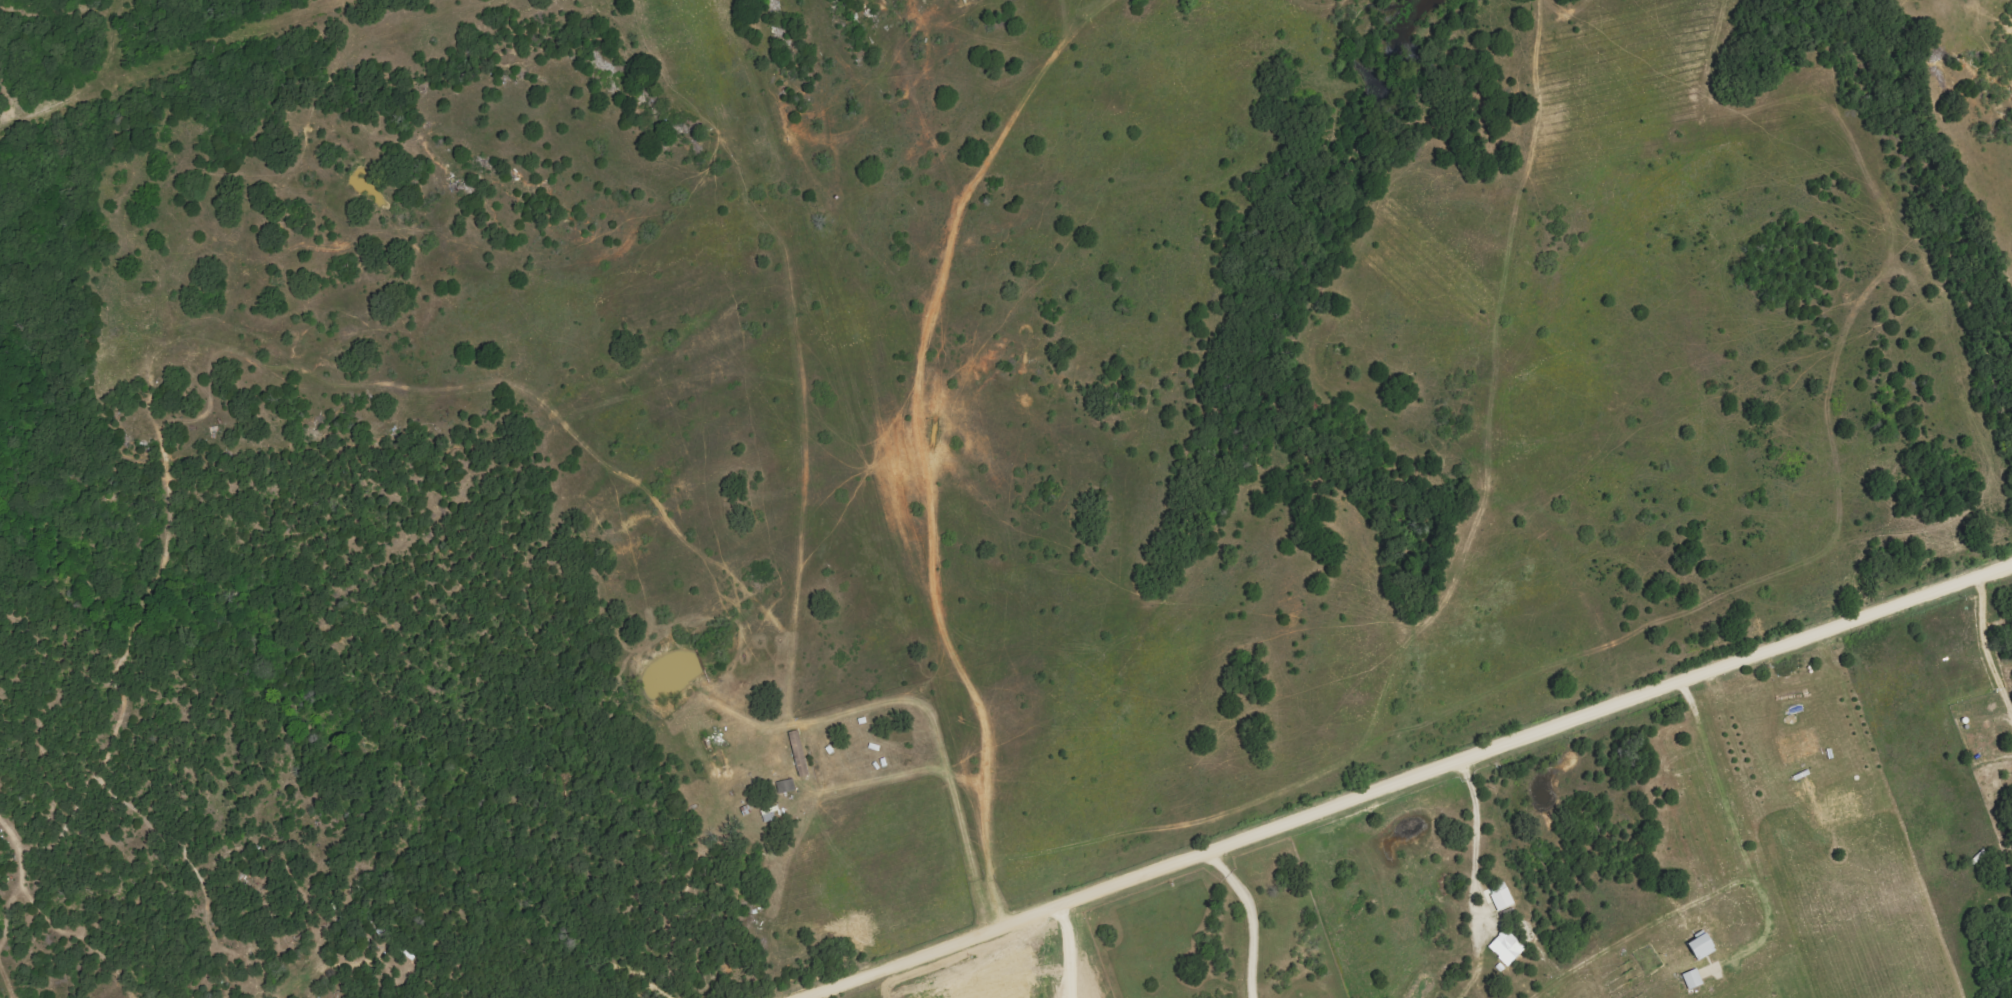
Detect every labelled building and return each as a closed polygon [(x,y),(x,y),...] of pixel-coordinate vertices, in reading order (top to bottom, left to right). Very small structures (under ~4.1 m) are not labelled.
[(777,782),(780,794),(797,790),(794,778),(777,782)] [(1484,890),(1489,904),(1496,902),(1498,911),(1514,906),(1507,883),(1484,890)] [(1509,967),(1527,948),(1506,929),(1489,948),(1509,967)] [(1689,944),(1700,961),(1718,950),(1708,933),(1689,944)] [(1704,985),(1699,969),(1684,974),(1690,990),(1704,985)]
